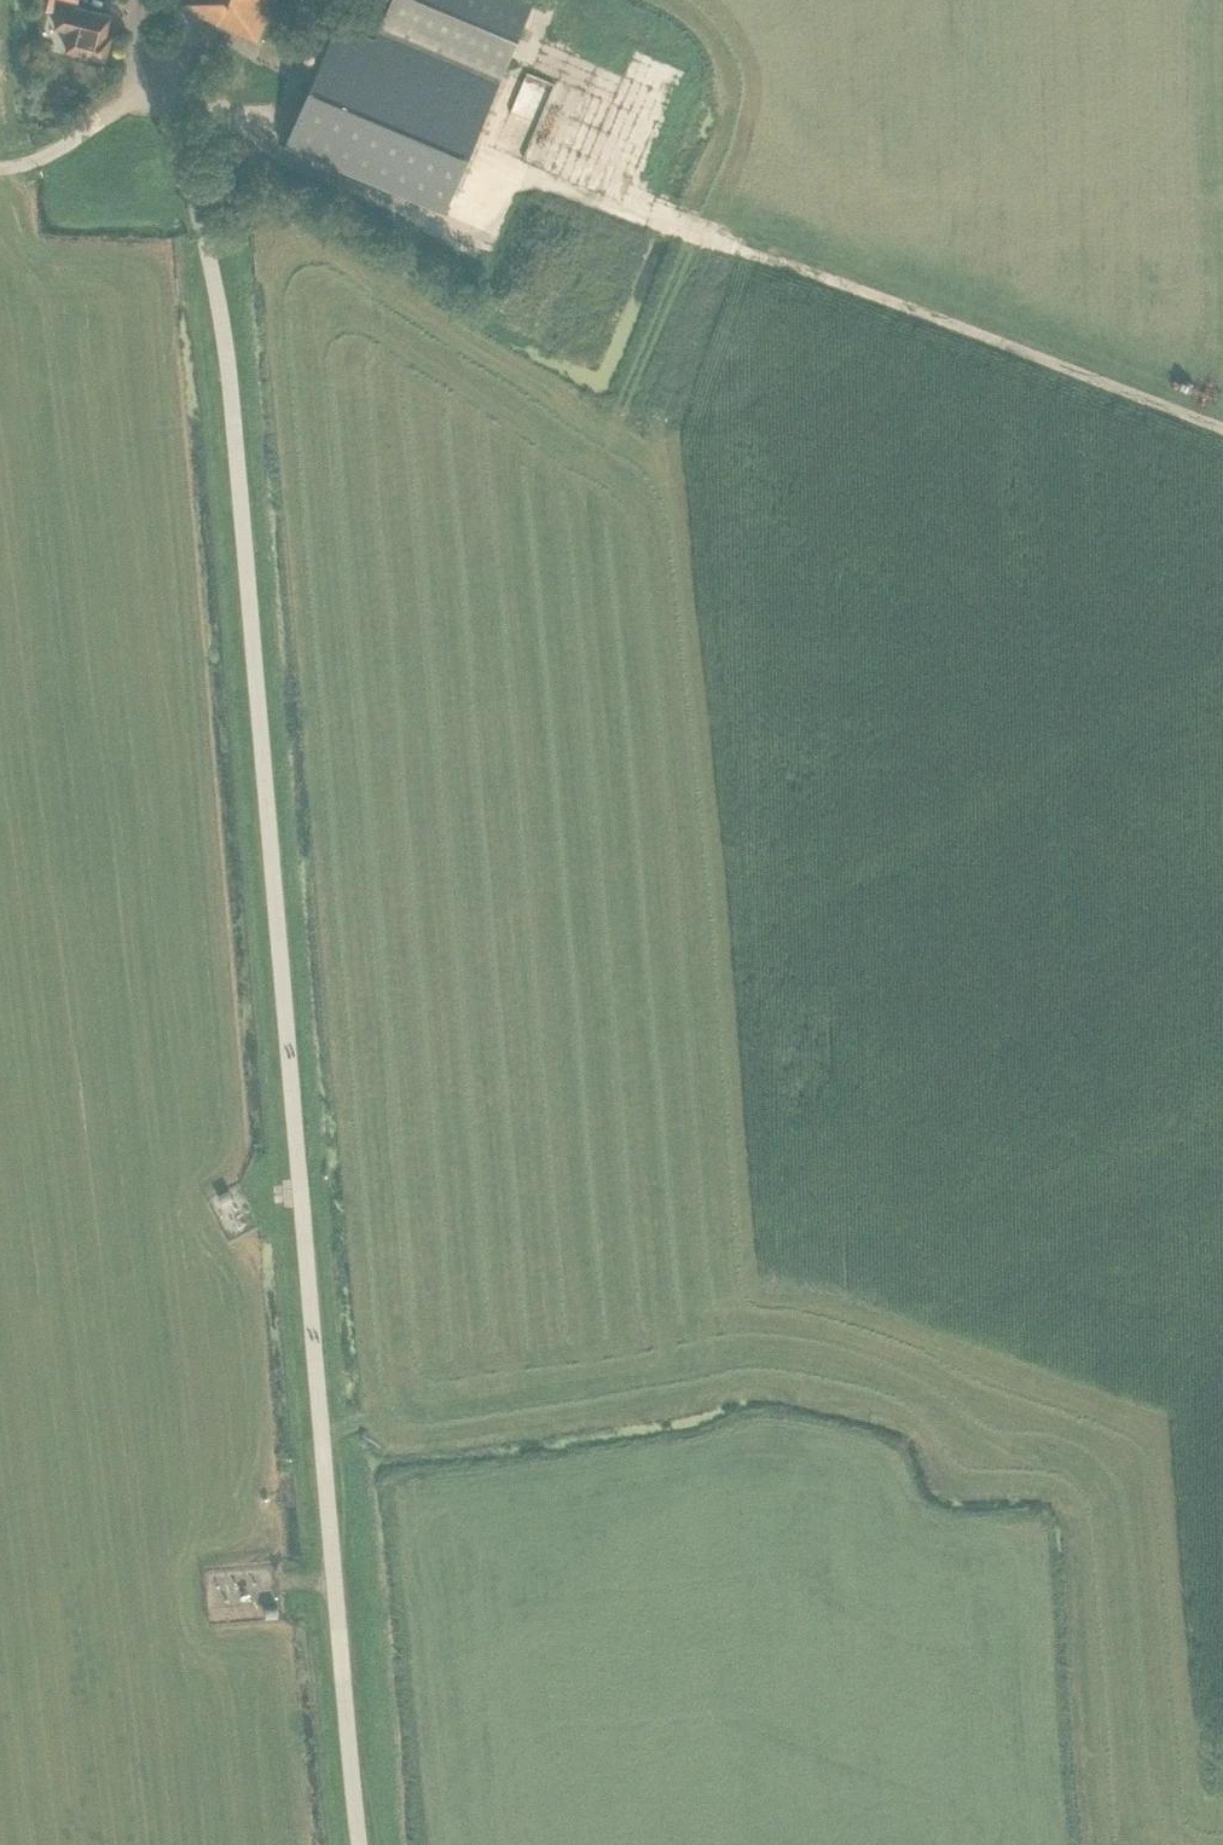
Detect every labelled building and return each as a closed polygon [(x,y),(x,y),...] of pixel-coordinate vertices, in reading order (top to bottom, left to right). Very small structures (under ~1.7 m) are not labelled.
[(38,5),(55,10),(58,0),(39,0),(38,5)] [(200,9),(198,13),(257,39),(274,0),(181,0),(200,9)] [(374,43),(336,27),(290,137),(448,203),(533,0),(392,0),(374,43)] [(106,35),(111,16),(61,3),(55,28),(71,32),(66,51),(105,60),(111,36),(106,35)]
